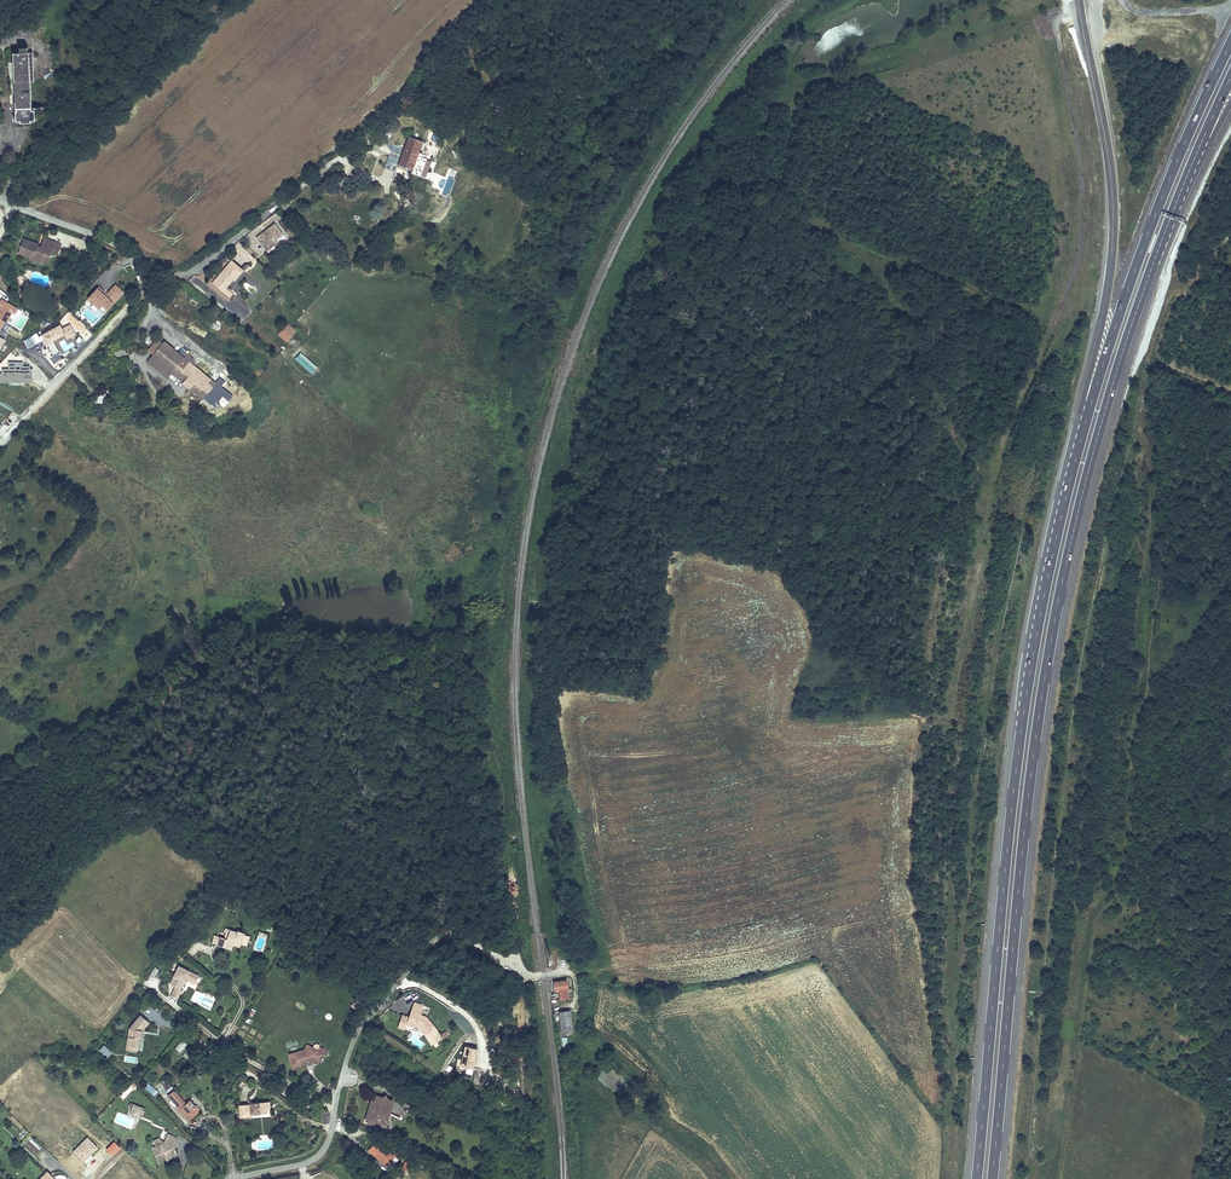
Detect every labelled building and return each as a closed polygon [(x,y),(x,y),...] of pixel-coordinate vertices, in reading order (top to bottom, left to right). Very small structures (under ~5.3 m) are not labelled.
[(14,49),(16,106),(16,117),(34,116),(34,109),(30,106),(30,79),(32,79),(32,58),(32,49),(14,49)] [(914,107),(891,112),(894,124),(917,119),(914,107)] [(410,135),(401,165),(417,170),(426,140),(410,135)] [(449,196),(457,170),(450,168),(443,194),(449,196)] [(277,224),(284,233),(291,228),(284,218),(277,224)] [(278,230),(269,220),(252,236),(260,246),(265,242),(267,244),(273,239),(271,236),(278,230)] [(39,234),(36,241),(45,244),(47,237),(39,234)] [(32,240),(18,236),(14,247),(18,249),(18,251),(25,253),(27,257),(34,259),(36,257),(43,259),(47,248),(53,250),(57,241),(47,237),(45,244),(36,241),(35,245),(31,243),(32,240)] [(85,261),(95,264),(98,257),(88,254),(85,261)] [(228,296),(232,291),(225,285),(234,274),(228,270),(232,265),(227,262),(211,282),(228,296)] [(238,270),(232,265),(228,270),(234,274),(238,270)] [(107,295),(99,288),(87,302),(99,313),(103,309),(107,313),(124,294),(115,286),(107,295)] [(1,330),(12,311),(15,313),(18,308),(3,300),(0,305),(0,329),(1,330)] [(287,342),(297,329),(286,321),(277,334),(287,342)] [(43,335),(52,355),(61,351),(62,352),(81,343),(77,335),(76,336),(71,325),(62,329),(61,326),(43,335)] [(33,335),(24,340),(29,348),(38,343),(33,335)] [(149,363),(169,378),(173,373),(184,359),(163,343),(162,345),(157,342),(149,351),(154,356),(149,363)] [(124,348),(119,352),(122,356),(128,353),(124,348)] [(295,358),(312,374),(318,367),(301,352),(295,358)] [(220,386),(184,359),(173,373),(209,400),(220,386)] [(9,382),(9,384),(33,384),(33,366),(24,366),(23,361),(8,361),(8,368),(0,368),(0,382),(9,382)] [(229,899),(222,894),(219,898),(226,903),(229,899)] [(225,935),(222,934),(220,940),(225,942),(224,944),(234,947),(235,942),(237,938),(244,941),(249,942),(252,934),(247,931),(247,930),(241,928),(240,929),(228,926),(227,930),(231,930),(229,936),(225,935)] [(220,940),(222,934),(217,932),(214,941),(224,944),(225,942),(220,940)] [(172,994),(177,997),(187,978),(196,982),(200,974),(180,964),(172,979),(175,981),(174,984),(176,985),(172,994)] [(154,976),(159,969),(155,966),(150,974),(154,976)] [(552,984),(553,991),(565,990),(564,982),(552,984)] [(364,1000),(359,996),(353,1002),(358,1007),(364,1000)] [(417,1021),(424,1027),(433,1018),(424,1010),(418,1009),(421,999),(409,997),(408,1007),(411,1008),(410,1014),(407,1013),(400,1011),(398,1018),(405,1021),(412,1022),(412,1021),(417,1021)] [(258,1007),(253,1003),(249,1010),(254,1013),(258,1007)] [(568,1012),(557,1013),(560,1034),(571,1033),(568,1012)] [(129,1026),(126,1043),(136,1046),(138,1037),(139,1037),(142,1032),(139,1031),(140,1030),(142,1029),(149,1021),(142,1013),(129,1026)] [(174,1048),(180,1052),(187,1043),(181,1039),(174,1048)] [(294,1063),(306,1060),(304,1056),(307,1055),(311,1057),(311,1058),(313,1058),(315,1054),(319,1056),(321,1052),(325,1053),(328,1048),(321,1043),(318,1047),(306,1041),(304,1047),(300,1047),(290,1050),(294,1063)] [(108,1057),(112,1049),(103,1045),(99,1053),(108,1057)] [(154,1096),(159,1092),(148,1081),(143,1086),(154,1096)] [(367,1106),(363,1105),(359,1116),(368,1119),(369,1117),(378,1119),(380,1109),(385,1108),(389,1098),(372,1092),(370,1097),(367,1106)] [(181,1114),(190,1121),(199,1112),(196,1109),(198,1107),(190,1100),(187,1104),(175,1093),(173,1094),(172,1093),(168,1098),(183,1112),(181,1114)] [(240,1106),(241,1116),(253,1115),(252,1113),(266,1111),(266,1107),(265,1101),(251,1102),(252,1105),(240,1106)] [(140,1115),(144,1106),(134,1103),(131,1111),(140,1115)] [(378,1119),(369,1117),(368,1119),(362,1117),(364,1121),(375,1125),(377,1122),(378,1119)] [(92,1154),(99,1147),(87,1136),(73,1151),(86,1164),(95,1156),(92,1154)] [(158,1153),(163,1166),(179,1159),(177,1155),(175,1149),(176,1148),(178,1149),(179,1148),(180,1148),(183,1141),(174,1137),(172,1136),(168,1145),(161,1148),(158,1153)] [(115,1155),(120,1145),(112,1142),(108,1151),(115,1155)] [(374,1154),(387,1165),(396,1155),(383,1143),(374,1154)]
